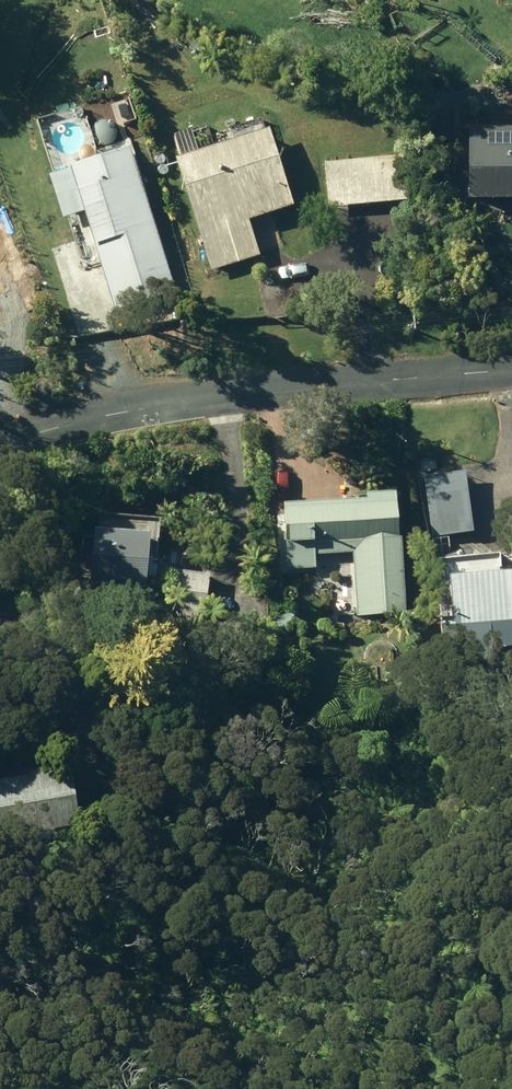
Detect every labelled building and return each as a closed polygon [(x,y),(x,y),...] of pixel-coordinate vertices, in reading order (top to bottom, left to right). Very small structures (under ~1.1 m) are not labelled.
[(475,114),(475,189),(511,189),(511,115),(475,114)] [(179,148),(213,265),(263,249),(251,212),(297,197),(274,120),(179,148)] [(326,156),(331,201),(410,193),(406,148),(326,156)] [(9,332),(0,308),(0,335),(9,332)] [(356,545),(359,610),(411,607),(407,526),(404,481),(371,483),(372,488),(288,493),(291,563),(319,562),(319,547),(356,545)] [(464,481),(422,481),(424,554),(443,554),(442,541),(465,541),(464,481)] [(95,577),(151,581),(155,520),(100,515),(95,577)] [(452,682),(500,678),(497,639),(511,638),(511,559),(455,564),(458,605),(446,606),(452,682)] [(182,565),(178,601),(209,604),(212,568),(182,565)] [(343,635),(353,616),(341,610),(331,629),(343,635)] [(87,814),(77,756),(71,757),(70,752),(35,758),(36,763),(0,769),(0,829),(87,814)]
